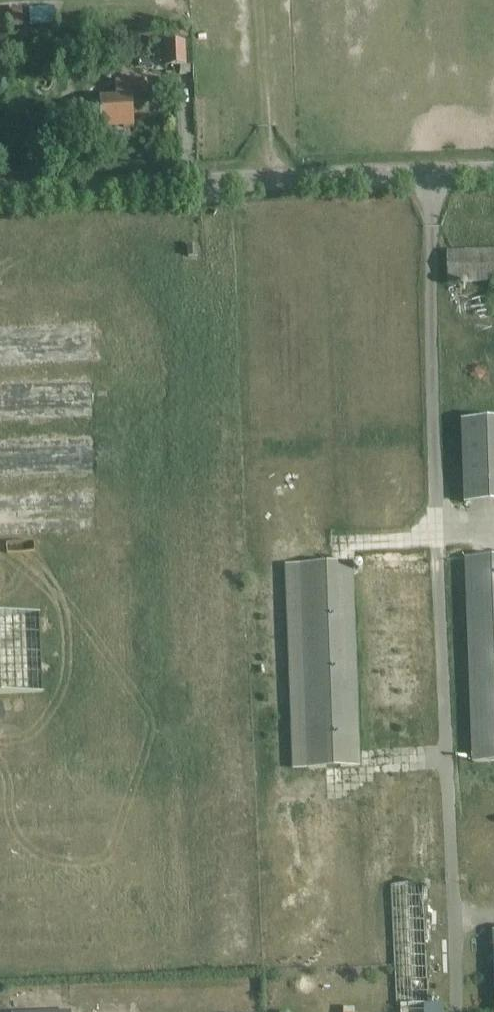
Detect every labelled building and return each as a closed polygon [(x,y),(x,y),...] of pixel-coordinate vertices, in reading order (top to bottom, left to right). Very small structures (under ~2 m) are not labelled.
[(186,65),(186,40),(165,41),(166,66),(186,65)] [(100,129),(134,127),(133,96),(148,96),(148,80),(116,82),(116,97),(99,98),(100,129)] [(145,129),(111,130),(112,143),(145,142),(145,129)] [(446,252),(447,284),(493,282),(493,250),(446,252)] [(21,357),(22,373),(35,372),(34,356),(21,357)] [(493,503),(493,419),(461,420),(464,504),(493,503)] [(464,559),(473,763),(493,763),(493,557),(464,559)] [(293,770),(361,767),(353,562),(285,565),(293,770)] [(46,704),(41,627),(1,630),(2,638),(15,637),(16,651),(12,651),(12,662),(0,663),(0,707),(46,704)] [(424,885),(390,886),(396,1007),(399,1007),(400,1011),(444,1011),(444,1004),(429,1004),(424,885)]
